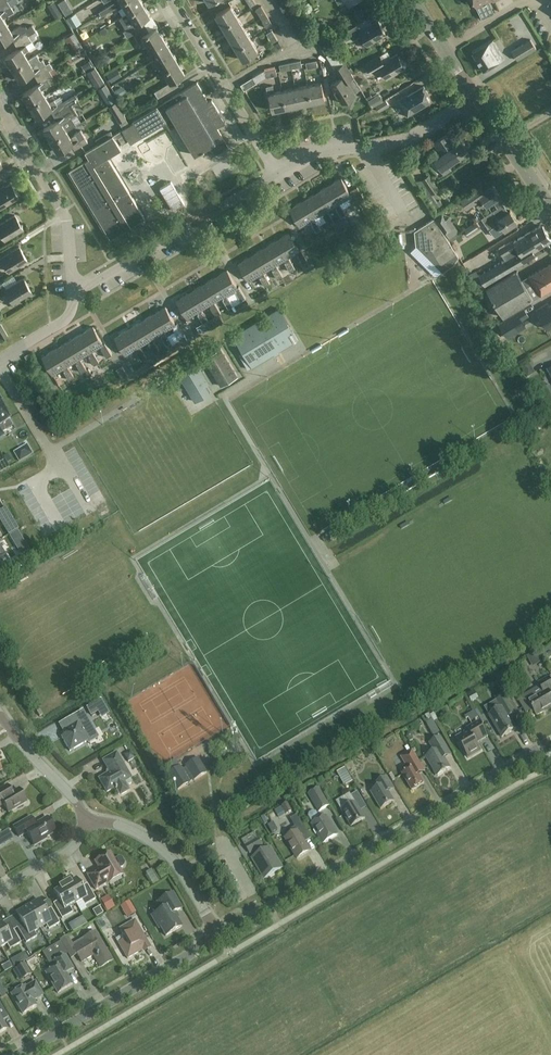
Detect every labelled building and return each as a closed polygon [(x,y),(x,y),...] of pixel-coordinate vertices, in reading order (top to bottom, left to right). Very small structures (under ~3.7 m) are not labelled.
[(143,4),(140,0),(123,0),(121,1),(116,4),(117,6),(117,7),(118,9),(124,6),(128,13),(143,4)] [(278,5),(281,9),(291,3),(289,0),(286,0),(278,5)] [(7,24),(3,18),(8,15),(14,11),(11,6),(7,1),(0,5),(0,29),(7,24)] [(109,11),(117,7),(117,6),(116,4),(115,2),(107,7),(109,11)] [(291,3),(281,9),(284,14),(295,8),(291,3)] [(143,4),(128,13),(135,24),(130,28),(133,33),(146,26),(143,20),(150,16),(143,4)] [(223,26),(238,17),(231,5),(216,14),(223,26)] [(261,19),(267,15),(261,6),(256,9),(261,19)] [(109,11),(107,7),(99,11),(102,16),(109,11)] [(295,8),(284,14),(287,19),(298,13),(295,8)] [(66,19),(72,28),(82,22),(76,13),(66,19)] [(298,13),(287,19),(290,24),(301,18),(298,13)] [(267,15),(261,19),(267,27),(272,24),(267,15)] [(238,17),(223,26),(230,37),(245,28),(238,17)] [(301,18),(290,24),(293,29),(304,23),(301,18)] [(368,45),(387,34),(379,21),(361,31),(358,25),(347,31),(352,41),(362,35),(368,45)] [(304,23),(293,29),(296,34),(307,28),(304,23)] [(0,29),(0,45),(12,38),(15,43),(36,31),(32,25),(27,28),(26,26),(20,26),(11,31),(7,24),(0,29)] [(149,47),(164,39),(156,27),(150,31),(146,26),(133,33),(137,39),(142,36),(149,47)] [(245,28),(230,37),(236,48),(251,40),(245,28)] [(307,28),(296,34),(300,40),(310,34),(307,28)] [(317,39),(326,33),(323,28),(313,34),(317,39)] [(266,33),(272,43),(277,39),(272,30),(266,33)] [(35,46),(32,41),(36,38),(35,36),(38,34),(36,31),(15,43),(19,49),(5,57),(12,69),(28,59),(24,53),(35,46)] [(74,33),(65,38),(68,42),(77,37),(74,33)] [(326,33),(317,39),(320,44),(329,38),(326,33)] [(329,38),(320,44),(323,49),(332,43),(329,38)] [(156,59),(171,50),(164,39),(149,47),(156,59)] [(530,39),(511,50),(517,60),(536,49),(530,39)] [(251,40),(236,48),(243,60),(258,51),(251,40)] [(484,71),(504,59),(493,40),(473,53),(484,71)] [(332,43),(323,49),(326,55),(336,49),(332,43)] [(171,50),(156,59),(163,70),(178,62),(171,50)] [(107,62),(110,56),(103,53),(100,59),(107,62)] [(28,59),(12,69),(20,80),(33,72),(36,78),(49,70),(53,68),(49,62),(46,64),(43,59),(40,61),(36,54),(28,59)] [(351,73),(354,78),(354,77),(369,69),(372,74),(381,68),(387,78),(406,68),(398,54),(381,64),(377,58),(354,72),(353,72),(351,73)] [(289,63),(291,69),(302,67),(301,60),(289,63)] [(318,66),(316,60),(306,62),(307,69),(318,66)] [(178,62),(163,70),(170,82),(165,86),(168,92),(181,83),(178,78),(185,74),(178,62)] [(351,73),(353,72),(347,62),(335,70),(341,79),(331,85),(343,103),(356,95),(348,82),(354,78),(351,73)] [(291,69),(289,63),(279,65),(281,71),(291,69)] [(95,67),(87,72),(91,79),(99,74),(95,67)] [(276,69),(265,71),(266,78),(277,75),(276,69)] [(49,70),(36,78),(40,84),(23,94),(29,105),(45,96),(41,90),(46,87),(51,84),(47,79),(53,76),(49,70)] [(114,70),(107,74),(111,82),(119,77),(114,70)] [(244,90),(256,83),(252,77),(240,84),(244,90)] [(209,101),(197,82),(159,104),(132,120),(133,122),(127,126),(136,140),(142,136),(142,137),(165,123),(167,127),(172,128),(177,125),(195,155),(202,151),(202,152),(205,150),(206,149),(211,157),(229,146),(217,127),(226,122),(212,99),(209,101)] [(312,102),(308,86),(301,87),(300,82),(294,83),(295,88),(299,105),(312,102)] [(308,86),(312,102),(325,100),(322,83),(308,86)] [(114,91),(118,97),(127,91),(124,85),(114,91)] [(270,101),(271,101),(273,111),(286,108),(283,91),(275,93),(273,85),(267,87),(270,101)] [(66,96),(72,90),(69,86),(62,91),(66,96)] [(422,107),(430,102),(426,95),(428,93),(424,86),(408,95),(399,100),(408,116),(422,107)] [(283,91),(286,108),(299,105),(295,88),(283,91)] [(375,106),(384,101),(378,92),(367,99),(372,108),(375,106)] [(45,96),(29,105),(37,118),(50,109),(53,115),(71,104),(79,100),(75,94),(57,105),(54,100),(49,103),(45,96)] [(384,101),(375,106),(379,112),(389,106),(385,100),(384,101)] [(116,102),(109,106),(119,123),(127,119),(116,102)] [(51,141),(67,131),(66,131),(76,125),(72,119),(78,115),(71,104),(53,115),(57,121),(44,129),(51,141)] [(145,219),(132,198),(108,158),(121,149),(115,139),(125,134),(130,143),(136,140),(127,126),(122,129),(113,135),(112,135),(85,152),(89,158),(69,171),(111,239),(145,219)] [(67,131),(51,141),(58,152),(71,144),(75,150),(88,142),(84,136),(78,140),(75,135),(70,137),(67,131)] [(430,162),(435,170),(440,167),(444,172),(451,167),(449,164),(469,150),(462,140),(456,145),(448,134),(435,143),(443,154),(430,162)] [(222,179),(240,167),(232,155),(214,167),(222,179)] [(439,190),(429,175),(421,180),(431,194),(427,197),(435,209),(442,204),(439,199),(437,200),(433,194),(439,190)] [(348,198),(352,204),(364,197),(357,187),(349,191),(342,178),(327,187),(338,204),(340,203),(348,198)] [(171,182),(160,189),(173,211),(184,204),(171,182)] [(0,190),(0,208),(18,197),(10,183),(0,190)] [(467,207),(474,201),(479,208),(486,204),(487,206),(501,196),(493,185),(484,191),(480,185),(460,198),(467,207)] [(325,212),(327,210),(336,205),(337,207),(336,208),(341,217),(346,214),(340,203),(338,204),(327,187),(315,194),(325,212)] [(313,219),(315,218),(323,213),(324,215),(323,215),(329,225),(334,222),(327,210),(325,212),(315,194),(302,202),(313,219)] [(313,219),(302,202),(290,209),(300,227),(310,220),(312,222),(311,223),(316,232),(321,229),(315,218),(313,219)] [(489,230),(493,227),(501,222),(506,230),(518,222),(510,210),(500,217),(499,215),(497,216),(493,210),(481,219),(489,230)] [(0,224),(0,234),(4,240),(23,228),(14,215),(0,224)] [(442,215),(436,219),(446,233),(451,229),(445,220),(442,215)] [(459,257),(434,218),(415,231),(416,246),(443,272),(453,265),(459,257)] [(468,236),(479,229),(475,223),(464,230),(468,236)] [(550,246),(548,243),(550,241),(550,239),(543,226),(540,226),(511,243),(511,242),(499,249),(506,261),(504,262),(503,261),(479,276),(484,285),(497,278),(550,246)] [(286,258),(288,257),(297,252),(298,254),(297,255),(302,264),(307,261),(300,249),(299,250),(289,233),(276,241),(286,258)] [(286,258),(276,241),(264,249),(274,266),(276,265),(284,260),(285,262),(284,262),(290,272),(295,268),(288,257),(286,258)] [(2,262),(8,271),(27,260),(19,247),(2,257),(0,254),(0,263),(2,262)] [(274,266),(264,249),(251,256),(262,273),(263,272),(272,267),(273,269),(272,270),(277,279),(283,276),(276,265),(274,266)] [(249,281),(259,275),(260,277),(259,277),(265,287),(270,283),(263,272),(262,273),(251,256),(238,264),(249,281)] [(539,296),(550,289),(550,263),(529,277),(528,276),(522,280),(517,271),(487,289),(503,317),(539,296)] [(225,295),(227,294),(235,289),(236,291),(235,292),(241,301),(246,298),(239,286),(237,287),(227,270),(214,278),(225,295)] [(6,289),(2,283),(0,284),(0,298),(7,294),(13,303),(31,291),(23,278),(6,289)] [(212,303),(214,302),(222,297),(224,299),(223,299),(228,308),(233,305),(227,294),(225,295),(214,278),(202,285),(212,303)] [(200,310),(202,309),(210,304),(211,306),(210,307),(216,316),(221,313),(214,302),(212,303),(202,285),(190,293),(200,310)] [(187,318),(197,312),(199,314),(198,314),(203,323),(208,320),(202,309),(200,310),(190,293),(177,301),(187,318)] [(550,327),(550,305),(549,306),(548,303),(537,310),(548,329),(550,327)] [(163,332),(165,331),(173,326),(174,328),(173,329),(179,338),(184,335),(177,323),(175,324),(165,307),(152,315),(163,332)] [(285,330),(290,326),(279,308),(233,335),(252,367),(293,343),(285,330)] [(150,340),(152,339),(160,334),(162,336),(161,336),(166,345),(171,342),(165,331),(163,332),(152,315),(140,323),(150,340)] [(2,340),(8,336),(0,323),(0,336),(2,340)] [(138,347),(140,346),(148,341),(149,343),(148,344),(154,353),(159,350),(152,339),(150,340),(140,323),(128,330),(138,347)] [(91,352),(92,351),(101,346),(102,348),(101,349),(106,358),(112,355),(105,343),(103,344),(93,327),(80,335),(91,352)] [(125,355),(135,349),(137,351),(136,351),(141,361),(146,357),(140,346),(138,347),(128,330),(115,338),(125,355)] [(500,341),(510,334),(508,330),(497,336),(500,341)] [(78,360),(80,359),(88,354),(89,356),(88,356),(94,366),(99,362),(92,351),(91,352),(80,335),(68,342),(78,360)] [(514,341),(504,348),(507,352),(518,345),(514,341)] [(66,367),(67,366),(76,361),(77,363),(76,364),(81,373),(87,370),(80,359),(78,360),(68,342),(55,350),(66,367)] [(221,348),(204,358),(221,386),(237,376),(221,348)] [(53,375),(63,369),(64,371),(63,371),(69,380),(74,377),(67,366),(66,367),(55,350),(42,358),(53,375)] [(158,351),(154,353),(153,352),(150,354),(154,362),(162,357),(158,351)] [(206,385),(209,383),(197,364),(181,374),(187,383),(185,385),(195,402),(210,393),(206,385)] [(128,376),(122,365),(116,369),(123,379),(128,376)] [(4,435),(3,433),(6,431),(2,425),(10,420),(5,411),(6,410),(2,403),(1,404),(0,402),(0,437),(4,435)] [(21,450),(15,453),(20,461),(25,458),(21,450)] [(8,559),(0,545),(0,564),(8,559)] [(537,652),(531,657),(540,667),(546,661),(537,652)] [(533,709),(536,715),(548,709),(548,710),(550,708),(550,696),(549,692),(550,691),(550,681),(549,677),(538,683),(543,693),(536,697),(533,693),(530,692),(520,698),(520,701),(527,713),(533,709)] [(500,688),(515,712),(518,710),(504,686),(500,688)] [(502,737),(516,729),(509,716),(515,713),(505,696),(496,701),(501,708),(489,715),(502,737)] [(89,708),(95,717),(105,710),(99,701),(89,708)] [(84,735),(93,730),(82,711),(70,718),(73,725),(63,731),(65,735),(62,737),(70,751),(88,741),(84,735)] [(476,744),(488,737),(478,721),(466,729),(468,732),(457,738),(468,757),(480,750),(476,744)] [(445,758),(451,754),(441,737),(430,743),(435,752),(426,757),(437,776),(450,768),(445,758)] [(400,757),(408,770),(402,774),(412,790),(424,783),(419,775),(425,771),(416,757),(412,749),(400,757)] [(128,762),(135,758),(131,750),(124,754),(128,762)] [(124,782),(131,778),(116,753),(103,760),(108,769),(107,774),(99,779),(107,792),(115,787),(120,796),(129,790),(124,782)] [(207,772),(198,758),(186,766),(187,767),(183,770),(181,766),(168,774),(178,790),(190,782),(195,780),(207,772)] [(347,781),(355,776),(350,768),(342,773),(347,781)] [(381,809),(394,801),(389,791),(394,788),(387,776),(376,782),(379,787),(371,792),(381,809)] [(139,789),(145,798),(152,794),(146,784),(139,789)] [(26,802),(19,789),(11,793),(9,793),(6,787),(7,786),(7,785),(0,789),(0,806),(3,804),(8,813),(26,802)] [(319,811),(328,806),(319,789),(309,794),(319,811)] [(351,826),(365,818),(358,807),(364,803),(357,791),(351,795),(356,803),(342,811),(351,826)] [(287,803),(275,811),(279,818),(291,811),(287,803)] [(260,817),(265,825),(268,823),(263,815),(260,817)] [(297,858),(310,851),(302,837),(307,833),(297,815),(290,819),(295,827),(291,829),(294,833),(285,838),(297,858)] [(324,843),(337,835),(326,816),(313,824),(324,843)] [(46,837),(56,832),(47,817),(35,824),(31,817),(13,827),(19,837),(27,833),(34,845),(47,838),(46,837)] [(250,852),(262,845),(258,839),(246,846),(250,852)] [(265,877),(281,867),(270,848),(253,858),(265,877)] [(108,884),(123,874),(110,852),(95,861),(99,868),(87,875),(96,889),(107,883),(108,884)] [(65,884),(76,903),(82,900),(85,905),(96,899),(87,884),(81,887),(76,878),(65,884)] [(76,903),(65,884),(53,891),(59,900),(53,903),(62,918),(73,912),(70,907),(76,903)] [(174,913),(182,908),(173,892),(157,902),(161,910),(151,916),(159,928),(161,927),(166,936),(182,926),(174,913)] [(100,900),(107,912),(115,907),(108,895),(100,900)] [(27,906),(40,927),(46,924),(49,929),(60,923),(51,908),(45,911),(39,899),(27,906)] [(40,927),(27,906),(16,913),(23,924),(17,927),(26,942),(37,936),(34,931),(40,927)] [(99,906),(93,910),(96,917),(103,913),(99,906)] [(127,958),(150,945),(135,920),(119,929),(125,939),(118,943),(127,958)] [(1,947),(7,944),(10,949),(21,942),(12,927),(7,931),(1,921),(0,922),(0,945),(1,947)] [(101,965),(112,958),(111,958),(95,931),(72,944),(67,936),(60,940),(71,959),(77,955),(82,962),(95,954),(101,965)] [(24,961),(32,956),(28,950),(20,954),(24,961)] [(66,973),(73,969),(65,954),(52,962),(54,968),(46,973),(58,993),(73,984),(66,973)] [(25,964),(15,969),(21,980),(31,974),(25,964)] [(43,995),(35,982),(26,987),(25,986),(11,994),(22,1014),(36,1005),(33,1000),(43,995)]
